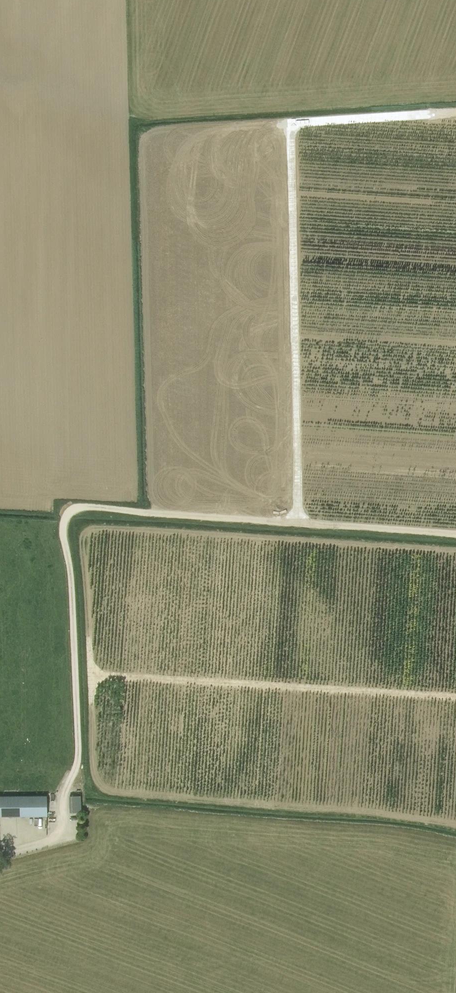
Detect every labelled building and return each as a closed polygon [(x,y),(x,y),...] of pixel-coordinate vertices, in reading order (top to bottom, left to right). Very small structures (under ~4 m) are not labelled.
[(47,795),(0,795),(0,817),(47,816),(47,795)] [(70,796),(70,813),(81,812),(81,796),(70,796)]
